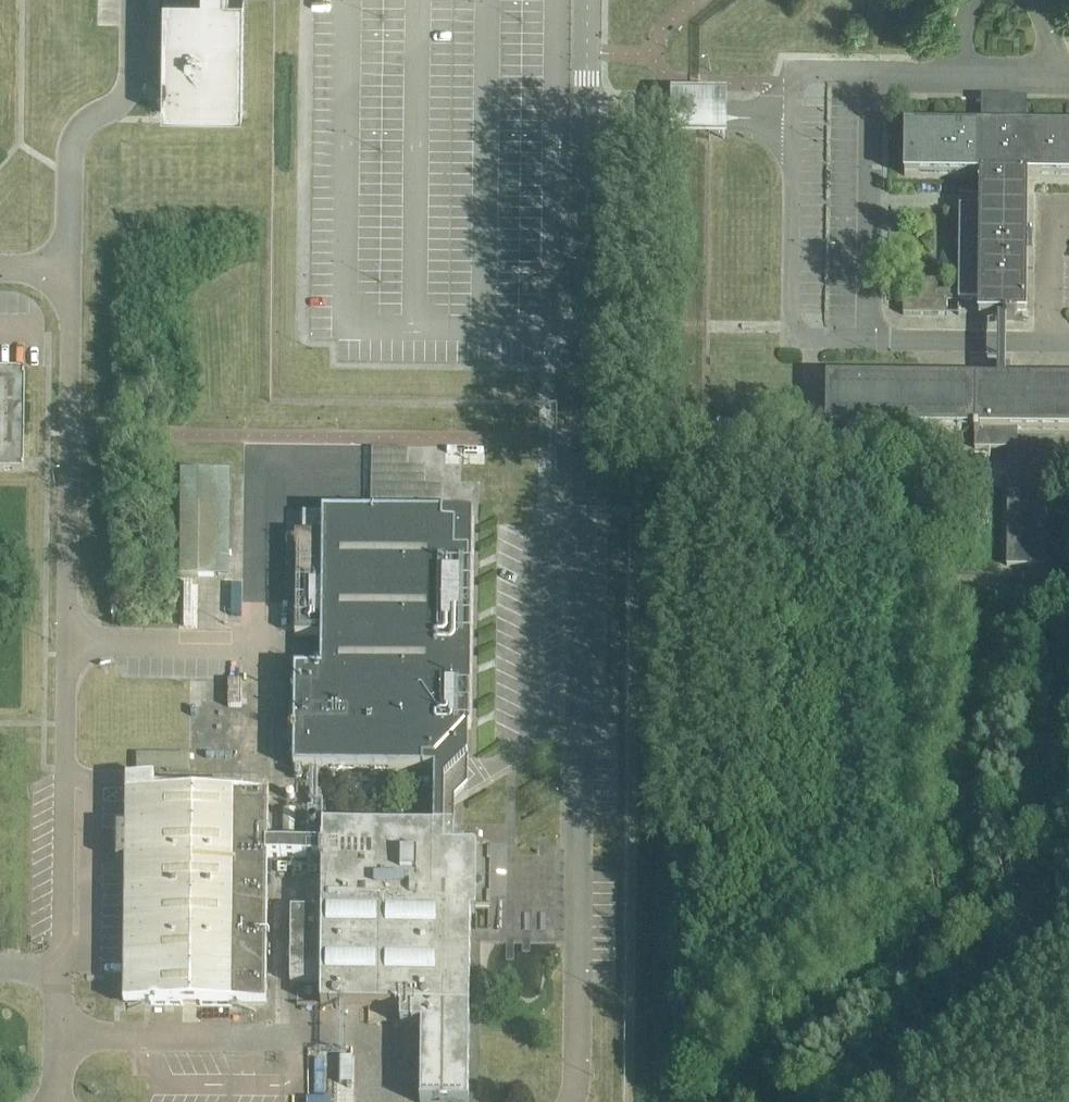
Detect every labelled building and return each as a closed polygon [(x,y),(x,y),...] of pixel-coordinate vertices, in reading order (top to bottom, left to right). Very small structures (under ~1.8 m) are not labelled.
[(163,114),(242,115),(244,0),(165,0),(163,114)] [(671,93),(671,139),(706,140),(726,140),(727,94),(697,94),(671,93)] [(992,380),(826,378),(825,428),(974,430),(974,448),(1007,449),(1006,566),(1044,567),(1046,448),(1017,448),(1017,430),(1068,431),(1068,381),(1009,380),(1009,371),(1005,371),(1005,344),(1005,321),(1014,321),(1014,316),(1025,316),(1027,177),(1068,178),(1068,130),(1026,130),(1026,98),(981,98),(980,129),(904,129),(904,176),(979,177),(979,207),(959,207),(958,292),(936,291),(936,280),(921,280),(921,300),(902,300),(902,314),(946,315),(946,301),(978,301),(978,315),(998,315),(997,344),(997,370),(992,370),(992,380)] [(22,471),(23,371),(0,370),(0,471),(22,471)] [(228,576),(229,472),(179,471),(178,576),(228,576)] [(116,844),(116,861),(125,861),(124,1002),(149,1003),(149,1005),(231,1006),(231,1003),(265,1004),(267,857),(322,857),(321,910),(290,909),(289,983),(320,983),(320,1007),(400,1008),(400,1026),(421,1026),(420,1101),(468,1101),(469,1009),(469,1007),(470,914),(475,914),(475,912),(469,912),(469,896),(483,896),(483,865),(470,865),(470,849),(475,849),(475,848),(453,847),(454,805),(444,795),(444,780),(467,758),(468,729),(470,728),(472,514),(322,512),(322,514),(303,514),(302,535),(295,535),(294,636),(320,636),(320,669),(294,669),(293,768),(434,770),(433,828),(324,827),(322,827),(322,845),(267,844),(268,798),(233,798),(233,795),(154,794),(154,780),(126,780),(126,827),(124,827),(124,828),(116,828),(116,844)]
